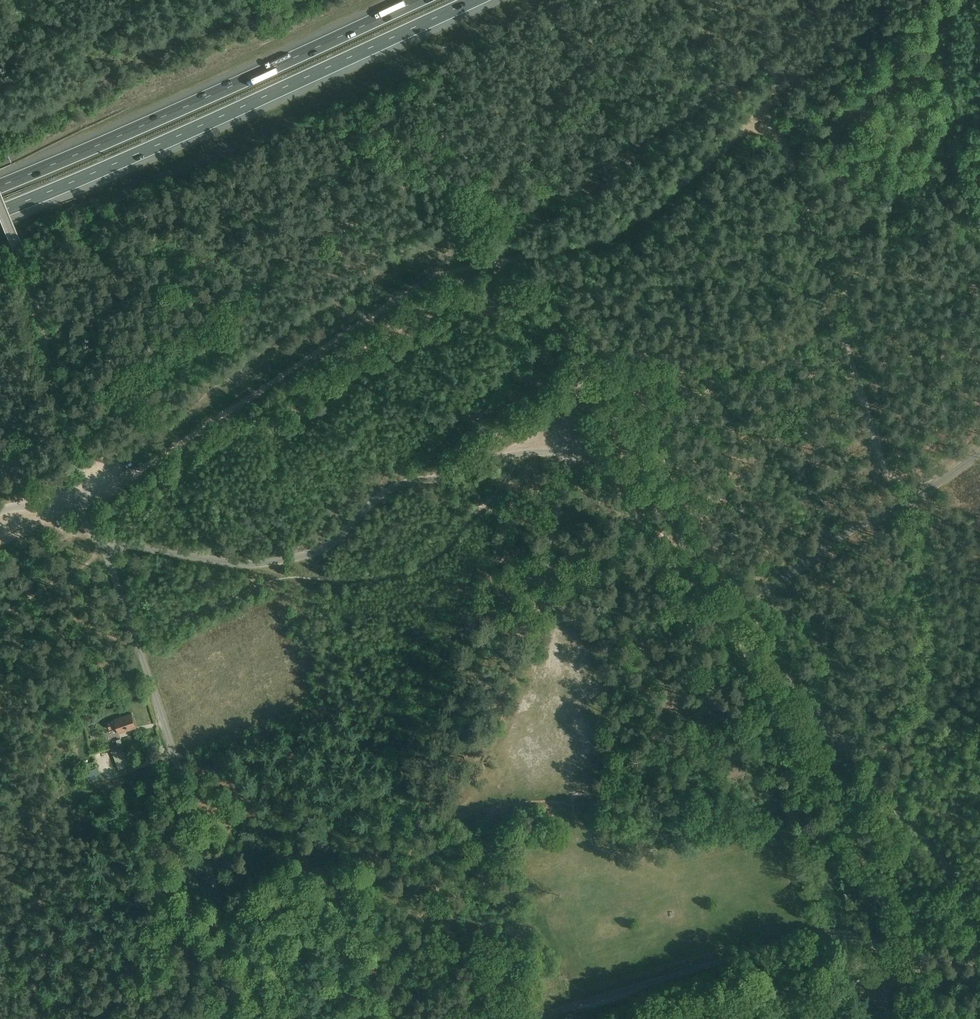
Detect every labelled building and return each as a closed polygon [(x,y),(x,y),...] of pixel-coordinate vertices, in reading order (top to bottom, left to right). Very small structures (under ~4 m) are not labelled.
[(132,713),(114,719),(107,721),(110,728),(117,726),(119,733),(136,727),(132,713)] [(118,743),(111,746),(120,768),(130,764),(125,751),(126,751),(121,738),(117,740),(118,743)]
